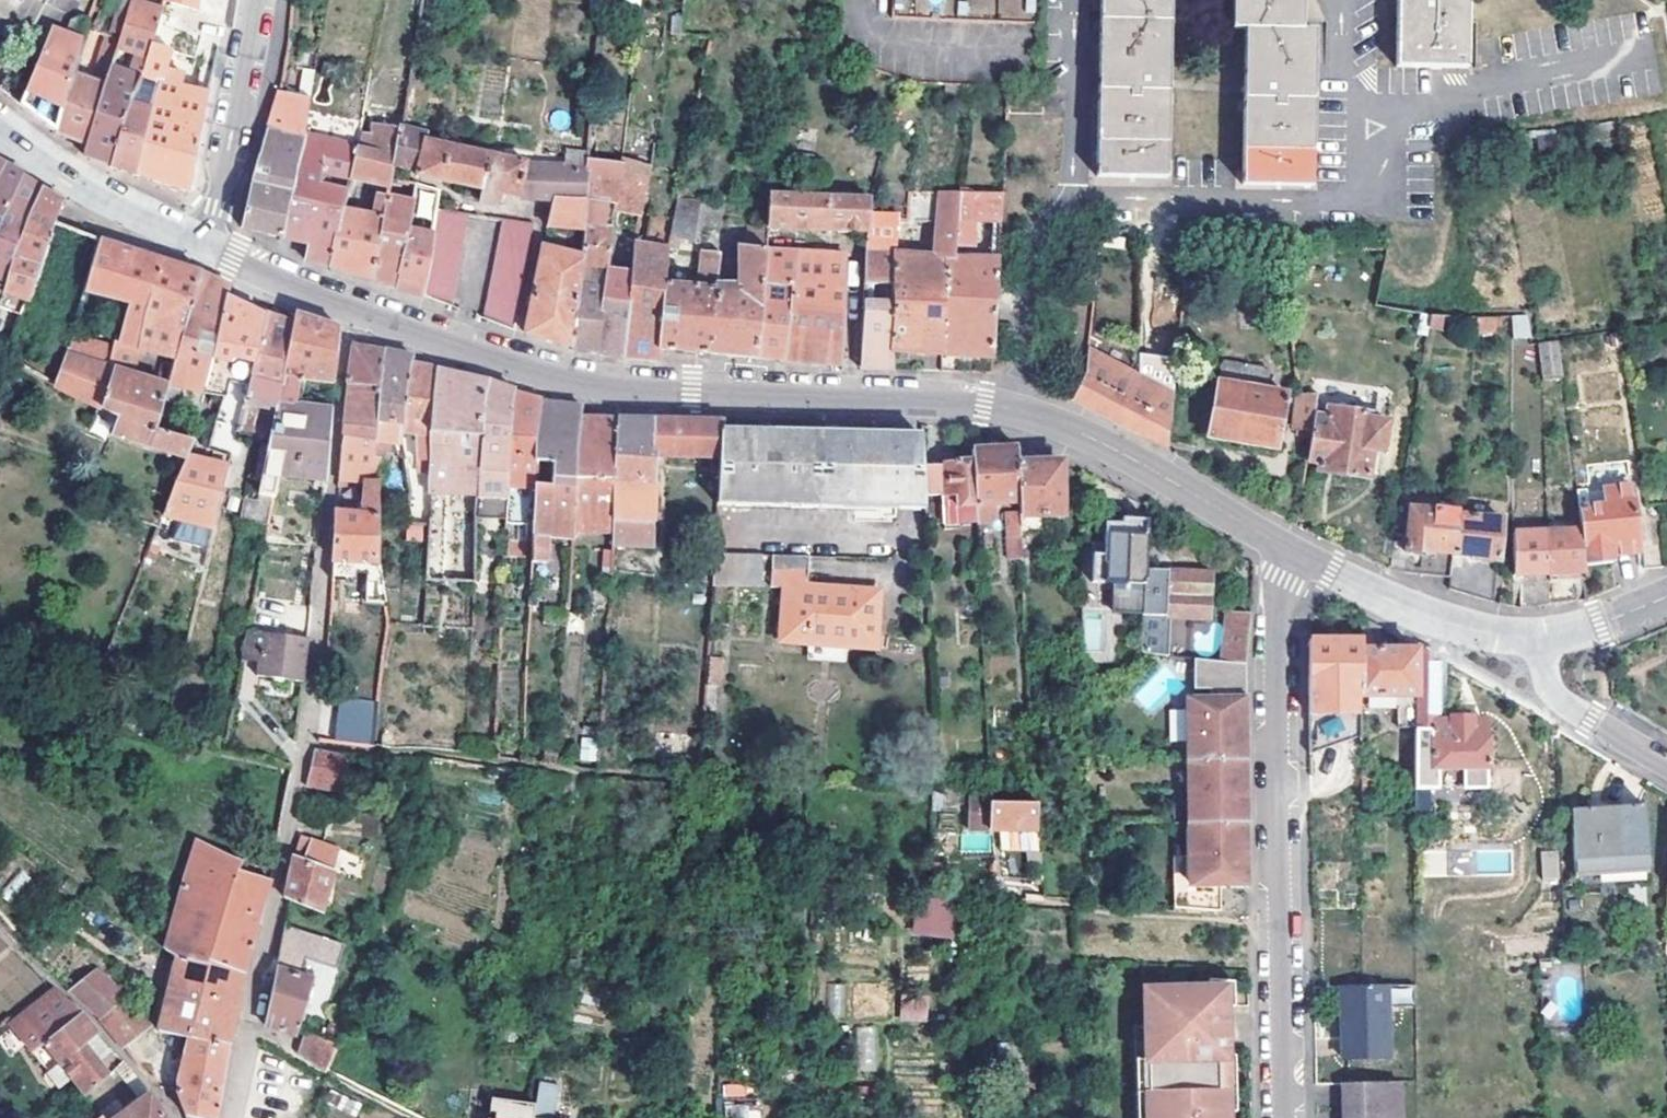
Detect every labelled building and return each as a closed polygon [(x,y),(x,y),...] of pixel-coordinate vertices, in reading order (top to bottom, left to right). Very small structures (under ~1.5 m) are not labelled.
[(136,0),(124,0),(113,33),(124,37),(136,2),(136,0)] [(152,7),(160,9),(163,0),(154,0),(152,7)] [(1169,20),(1169,0),(1101,0),(1100,19),(1169,20)] [(1304,30),(1304,0),(1237,0),(1236,26),(1248,26),(1304,30)] [(1466,68),(1467,0),(1396,0),(1395,67),(1439,67),(1466,68)] [(131,75),(113,69),(88,145),(84,155),(89,157),(111,165),(156,22),(160,9),(152,7),(136,2),(124,37),(123,40),(120,47),(127,50),(126,55),(132,57),(133,52),(137,53),(131,75)] [(66,34),(82,39),(89,20),(82,18),(71,22),(66,34)] [(1164,175),(1169,20),(1100,19),(1098,81),(1095,173),(1164,175)] [(156,78),(162,80),(170,52),(177,28),(156,22),(111,165),(110,167),(114,169),(136,176),(156,78)] [(1316,31),(1304,30),(1248,26),(1242,181),(1311,184),(1314,91),(1316,31)] [(182,30),(177,28),(170,52),(176,53),(182,30)] [(25,109),(57,133),(73,76),(82,39),(66,34),(51,29),(20,105),(25,109)] [(73,76),(57,133),(63,136),(88,145),(113,69),(120,47),(123,40),(109,36),(98,65),(101,66),(95,83),(73,76)] [(397,130),(409,133),(416,98),(424,99),(429,73),(421,69),(422,61),(409,58),(397,130)] [(161,184),(187,192),(207,88),(213,63),(201,59),(193,88),(162,80),(156,78),(136,176),(161,184)] [(313,100),(281,92),(271,118),(242,226),(278,237),(283,238),(304,141),(313,100)] [(362,150),(357,149),(355,155),(351,178),(372,183),(387,187),(388,180),(390,167),(396,134),(374,130),(368,158),(361,156),(362,150)] [(589,141),(566,141),(561,167),(524,167),(524,164),(425,143),(426,137),(409,133),(397,130),(396,134),(390,167),(402,169),(417,173),(417,177),(484,192),(481,206),(492,209),(498,204),(500,196),(521,201),(553,202),(587,204),(588,169),(589,141)] [(334,268),(345,208),(351,178),(355,155),(304,141),(283,238),(306,243),(309,244),(308,260),(334,268)] [(643,212),(653,162),(622,158),(620,172),(616,210),(643,212)] [(21,177),(22,174),(0,163),(0,223),(21,177)] [(402,169),(390,167),(388,180),(399,183),(402,169)] [(616,210),(620,172),(588,169),(587,204),(587,222),(602,224),(604,209),(616,210)] [(21,177),(0,223),(0,297),(2,291),(41,188),(30,183),(21,177)] [(388,180),(387,187),(372,279),(393,285),(399,287),(408,227),(414,186),(399,183),(388,180)] [(387,187),(372,183),(366,214),(345,208),(334,268),(340,269),(372,279),(387,187)] [(41,188),(2,291),(27,301),(56,223),(65,201),(62,200),(41,188)] [(667,244),(670,244),(678,245),(680,236),(701,239),(708,198),(698,197),(698,191),(679,188),(673,218),(667,244)] [(998,193),(963,192),(952,192),(951,221),(949,254),(942,355),(989,358),(1001,193),(998,193)] [(767,227),(787,229),(866,236),(867,214),(868,204),(768,195),(766,225),(767,225),(767,227)] [(553,202),(548,230),(585,231),(582,256),(544,250),(529,334),(549,342),(572,351),(583,269),(586,250),(587,222),(587,204),(553,202)] [(427,295),(455,306),(469,216),(438,211),(434,234),(427,295)] [(898,251),(900,216),(867,214),(866,236),(864,284),(897,285),(898,251)] [(650,217),(644,241),(667,244),(673,218),(650,217)] [(932,220),(930,253),(949,254),(951,221),(932,220)] [(516,329),(535,226),(504,221),(487,318),(516,329)] [(602,224),(587,222),(586,250),(583,269),(596,270),(609,272),(613,238),(614,233),(601,231),(602,224)] [(70,228),(56,223),(27,301),(18,326),(25,328),(30,317),(64,328),(63,331),(61,331),(52,360),(64,368),(70,357),(74,342),(85,299),(100,240),(70,228)] [(740,284),(717,283),(709,353),(731,356),(757,358),(762,303),(764,284),(766,248),(767,227),(767,225),(766,225),(749,224),(746,245),(741,245),(740,284)] [(434,234),(408,227),(399,287),(403,288),(427,295),(434,234)] [(787,229),(767,227),(766,248),(785,250),(787,229)] [(609,272),(607,295),(599,355),(605,356),(626,358),(637,240),(613,238),(609,272)] [(791,239),(790,250),(794,251),(815,253),(816,241),(791,239)] [(70,357),(133,374),(140,350),(165,262),(159,260),(136,252),(100,240),(85,299),(114,305),(111,316),(123,319),(118,341),(114,340),(112,350),(74,342),(70,357)] [(665,283),(667,284),(670,244),(667,244),(644,241),(637,240),(626,358),(632,359),(659,360),(660,348),(658,348),(665,283)] [(785,250),(766,248),(764,284),(791,287),(794,251),(790,250),(785,250)] [(717,283),(721,253),(702,251),(698,288),(667,284),(665,283),(658,348),(660,348),(667,349),(709,353),(717,283)] [(790,305),(785,361),(813,363),(843,366),(847,256),(815,253),(794,251),(791,287),(790,305)] [(942,355),(949,254),(930,253),(898,251),(897,285),(896,304),(894,352),(942,355)] [(165,262),(140,350),(174,360),(200,273),(165,262)] [(596,270),(583,269),(572,351),(595,354),(599,355),(607,295),(594,293),(596,270)] [(200,273),(174,360),(168,379),(201,387),(229,286),(224,284),(200,273)] [(245,293),(229,286),(201,387),(210,390),(221,392),(242,305),(245,293)] [(894,352),(896,304),(864,302),(862,367),(867,368),(893,370),(894,352)] [(790,305),(762,303),(757,358),(763,359),(785,361),(790,305)] [(242,305),(221,392),(216,410),(214,418),(237,424),(239,424),(266,315),(242,305)] [(1428,333),(1432,313),(1422,312),(1419,331),(1428,333)] [(1432,313),(1428,333),(1475,335),(1477,314),(1432,313)] [(278,404),(286,405),(288,398),(296,399),(301,379),(334,383),(340,329),(302,316),(296,314),(294,326),(278,404)] [(1477,314),(1475,335),(1513,337),(1513,315),(1477,314)] [(1528,314),(1513,315),(1514,338),(1531,337),(1528,314)] [(289,324),(266,315),(239,424),(237,424),(236,428),(270,436),(272,436),(278,404),(294,326),(289,324)] [(1623,347),(1621,330),(1604,332),(1607,350),(1623,347)] [(1565,378),(1561,340),(1543,343),(1549,380),(1565,378)] [(384,352),(353,346),(348,396),(346,409),(345,425),(377,429),(384,352)] [(1083,371),(1068,398),(1090,409),(1114,421),(1136,375),(1085,349),(1083,371)] [(408,357),(384,352),(377,429),(373,456),(376,459),(379,461),(379,463),(408,465),(407,445),(409,437),(412,366),(413,358),(408,357)] [(119,417),(133,374),(70,357),(64,368),(57,383),(119,417)] [(1262,366),(1217,357),(1203,433),(1266,447),(1277,392),(1257,387),(1262,366)] [(431,370),(412,366),(409,437),(423,436),(436,436),(435,371),(431,370)] [(436,436),(437,453),(430,495),(433,495),(430,514),(454,515),(454,496),(479,497),(489,383),(450,374),(435,371),(436,436)] [(192,441),(163,429),(156,425),(159,414),(167,383),(133,374),(119,417),(111,435),(185,458),(186,455),(192,441)] [(1161,445),(1168,392),(1136,375),(1114,421),(1123,426),(1161,445)] [(489,383),(479,497),(479,499),(510,501),(513,393),(514,391),(510,390),(489,383)] [(221,392),(210,390),(207,407),(216,410),(221,392)] [(1312,392),(1292,390),(1286,436),(1306,438),(1309,413),(1310,403),(1312,392)] [(537,399),(513,393),(510,501),(506,530),(509,531),(508,537),(538,539),(539,485),(540,463),(541,404),(541,400),(537,399)] [(259,494),(272,496),(276,497),(280,476),(324,483),(328,444),(331,410),(286,405),(278,404),(272,436),(270,436),(259,494)] [(574,534),(580,419),(581,408),(547,404),(541,404),(540,463),(556,463),(555,485),(539,485),(538,539),(537,565),(549,565),(551,539),(573,540),(574,534)] [(1367,416),(1368,410),(1326,405),(1324,415),(1309,413),(1306,438),(1303,459),(1318,461),(1318,470),(1369,476),(1373,448),(1383,448),(1387,419),(1367,416)] [(156,425),(163,429),(167,417),(159,414),(156,425)] [(587,419),(580,419),(574,534),(613,535),(619,420),(587,419)] [(613,535),(612,546),(654,547),(658,458),(720,459),(722,433),(723,422),(627,420),(619,420),(613,535)] [(373,456),(377,429),(345,425),(340,487),(346,488),(347,482),(365,484),(362,511),(366,516),(338,513),(334,555),(334,562),(349,563),(357,563),(368,564),(367,602),(386,603),(379,561),(381,505),(379,504),(379,463),(379,461),(376,459),(373,456)] [(718,506),(820,508),(820,435),(753,434),(722,433),(720,459),(718,506)] [(820,508),(925,510),(923,468),(921,437),(909,437),(820,435),(820,508)] [(424,453),(437,453),(436,436),(423,436),(424,453)] [(973,450),(973,461),(977,507),(1020,506),(1017,448),(973,450)] [(1017,448),(1020,506),(1021,517),(1022,536),(1046,536),(1045,517),(1065,515),(1061,464),(1044,463),(1039,463),(1038,456),(1017,448)] [(186,455),(185,458),(163,514),(212,526),(228,461),(186,455)] [(955,465),(923,468),(925,510),(926,516),(978,514),(977,507),(973,461),(954,463),(955,465)] [(1644,570),(1665,569),(1658,506),(1633,509),(1631,488),(1603,490),(1603,497),(1587,498),(1587,491),(1577,491),(1580,529),(1584,566),(1612,564),(1612,559),(1611,556),(1638,553),(1637,543),(1641,543),(1644,570)] [(254,516),(268,520),(272,496),(259,494),(254,516)] [(1447,576),(1449,552),(1454,513),(1454,510),(1409,504),(1404,544),(1393,543),(1388,569),(1412,572),(1414,551),(1421,552),(1418,573),(1447,576)] [(1448,588),(1492,602),(1499,518),(1454,513),(1449,552),(1447,576),(1448,588)] [(415,514),(406,514),(404,545),(420,545),(421,527),(415,526),(415,514)] [(1022,536),(1021,517),(1007,518),(1010,563),(1023,563),(1022,536)] [(1142,597),(1143,569),(1146,520),(1123,519),(1122,526),(1105,526),(1104,547),(1093,547),(1091,584),(1111,585),(1111,596),(1142,597)] [(1585,572),(1584,566),(1580,529),(1547,531),(1548,574),(1585,572)] [(1513,533),(1513,577),(1548,574),(1547,531),(1513,533)] [(763,588),(763,557),(715,556),(713,586),(763,588)] [(788,590),(787,643),(881,646),(881,592),(810,589),(811,559),(774,558),(773,588),(788,590)] [(1142,597),(1140,655),(1156,657),(1158,618),(1208,619),(1211,573),(1143,569),(1142,597)] [(568,608),(571,576),(544,576),(544,607),(568,608)] [(1084,653),(1103,653),(1103,610),(1084,610),(1084,653)] [(1243,665),(1247,616),(1227,614),(1222,663),(1243,665)] [(1381,650),(1380,628),(1363,618),(1363,640),(1363,694),(1363,700),(1370,700),(1399,700),(1399,712),(1399,732),(1416,732),(1416,648),(1398,638),(1398,650),(1381,650)] [(711,621),(710,631),(727,632),(728,623),(711,621)] [(1190,651),(1216,651),(1216,626),(1190,626),(1190,651)] [(257,675),(273,676),(275,670),(286,671),(285,678),(304,680),(307,646),(308,637),(246,630),(241,659),(259,662),(257,675)] [(1309,639),(1310,693),(1363,694),(1363,640),(1309,639)] [(1442,721),(1442,662),(1416,648),(1416,732),(1416,793),(1440,793),(1440,772),(1466,772),(1465,793),(1489,793),(1489,740),(1486,740),(1486,721),(1472,721),(1471,719),(1452,718),(1452,722),(1442,721)] [(1154,678),(1156,657),(1140,655),(1138,684),(1144,685),(1146,678),(1154,678)] [(709,657),(707,685),(722,686),(724,658),(709,657)] [(1184,763),(1243,761),(1243,727),(1243,671),(1183,665),(1184,688),(1200,688),(1200,696),(1181,696),(1184,763)] [(273,676),(285,678),(286,671),(275,670),(273,676)] [(333,738),(370,744),(376,703),(339,697),(333,738)] [(1399,700),(1370,700),(1371,712),(1399,712),(1399,700)] [(1362,752),(1362,717),(1337,718),(1337,752),(1362,752)] [(603,728),(558,724),(554,767),(555,767),(601,772),(601,761),(602,746),(603,729),(603,728)] [(603,729),(602,746),(611,747),(611,731),(603,729)] [(602,746),(601,761),(614,762),(616,747),(611,747),(602,746)] [(342,793),(342,792),(345,753),(315,749),(306,785),(342,793)] [(702,777),(683,757),(682,776),(702,777)] [(1244,792),(1243,761),(1184,763),(1186,827),(1244,825),(1244,792)] [(1362,779),(1362,803),(1373,803),(1374,779),(1362,779)] [(990,812),(990,803),(989,800),(975,800),(976,812),(990,812)] [(991,831),(1038,833),(1037,806),(1034,806),(990,803),(990,812),(991,831)] [(1643,807),(1571,810),(1574,888),(1647,884),(1643,807)] [(1245,854),(1244,825),(1186,827),(1189,910),(1219,909),(1218,885),(1245,884),(1245,854)] [(298,836),(294,855),(305,858),(311,840),(298,836)] [(286,898),(290,900),(321,912),(335,869),(330,867),(336,849),(311,840),(305,858),(294,855),(286,898)] [(241,857),(195,841),(160,950),(173,960),(245,972),(258,923),(270,879),(238,867),(241,857)] [(1559,883),(1558,850),(1541,850),(1541,884),(1559,883)] [(913,936),(953,936),(954,898),(913,898),(913,936)] [(296,1037),(314,982),(301,977),(304,959),(336,966),(342,941),(284,929),(276,968),(264,1025),(296,1037)] [(166,1032),(187,1036),(230,1044),(235,1020),(245,972),(173,960),(157,1037),(164,1038),(166,1032)] [(117,990),(97,972),(71,993),(101,1018),(111,1030),(125,1048),(148,1027),(134,1009),(125,997),(117,990)] [(846,1014),(845,983),(829,984),(829,1014),(846,1014)] [(1391,1002),(1411,1003),(1411,985),(1391,985),(1391,1002)] [(1246,1015),(1248,990),(1227,988),(1225,998),(1238,999),(1237,1014),(1246,1015)] [(1337,1061),(1380,1064),(1387,994),(1343,989),(1337,1061)] [(35,1048),(45,1041),(80,1017),(53,992),(0,1033),(0,1047),(9,1058),(29,1042),(35,1048)] [(1173,1028),(1176,993),(1165,992),(1162,1027),(1173,1028)] [(1233,1063),(1235,1039),(1237,1014),(1238,999),(1225,998),(1176,993),(1173,1028),(1162,1027),(1159,1064),(1156,1098),(1154,1117),(1228,1117),(1233,1063)] [(899,1021),(927,1021),(927,995),(899,995),(899,1021)] [(304,1032),(302,1039),(299,1052),(326,1071),(348,1017),(337,1013),(325,1039),(304,1032)] [(106,1078),(94,1061),(81,1043),(86,1040),(94,1034),(80,1017),(45,1041),(58,1059),(59,1058),(61,1061),(73,1079),(86,1097),(88,1096),(106,1078)] [(1159,1064),(1162,1027),(1151,1026),(1147,1062),(1159,1064)] [(875,1070),(875,1027),(856,1027),(856,1070),(875,1070)] [(176,1092),(186,1117),(216,1117),(217,1113),(223,1081),(230,1044),(187,1036),(176,1092)] [(629,1041),(617,1039),(616,1055),(628,1057),(629,1041)] [(81,1043),(94,1061),(98,1058),(86,1040),(81,1043)] [(73,1079),(61,1061),(46,1071),(59,1089),(73,1079)] [(123,1062),(115,1070),(137,1097),(146,1090),(123,1062)] [(1147,1062),(1144,1096),(1156,1098),(1159,1064),(1147,1062)] [(1228,1117),(1236,1117),(1241,1064),(1233,1063),(1228,1117)] [(533,1117),(554,1117),(558,1084),(538,1081),(535,1102),(533,1117)] [(1343,1083),(1344,1116),(1344,1117),(1400,1117),(1400,1115),(1389,1115),(1389,1084),(1343,1083)] [(1400,1085),(1389,1084),(1389,1115),(1400,1115),(1400,1085)] [(354,1099),(338,1091),(334,1101),(350,1109),(354,1099)] [(118,1117),(164,1117),(149,1094),(118,1117)] [(1156,1098),(1144,1096),(1142,1117),(1154,1117),(1156,1098)] [(535,1102),(490,1099),(489,1114),(496,1115),(496,1117),(533,1117),(535,1102)]
